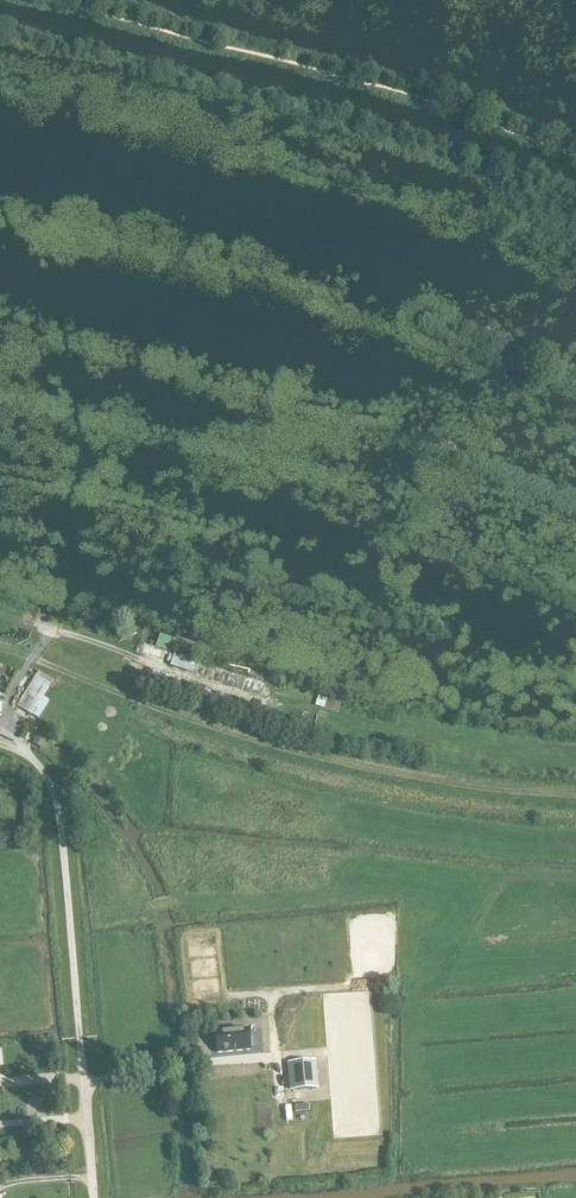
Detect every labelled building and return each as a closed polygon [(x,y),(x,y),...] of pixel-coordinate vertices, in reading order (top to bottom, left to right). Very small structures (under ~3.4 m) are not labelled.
[(259,695),(264,680),(198,661),(173,652),(168,664),(197,675),(200,676),(199,678),(259,695)] [(39,719),(50,701),(44,697),(54,680),(39,671),(18,706),(39,719)] [(324,709),(337,713),(340,703),(327,699),(324,709)] [(217,1031),(218,1047),(218,1048),(218,1050),(218,1051),(218,1052),(250,1049),(250,1048),(255,1047),(254,1047),(254,1037),(249,1038),(249,1037),(249,1033),(248,1028),(244,1029),(217,1031)] [(316,1060),(288,1063),(291,1091),(319,1088),(316,1060)]
